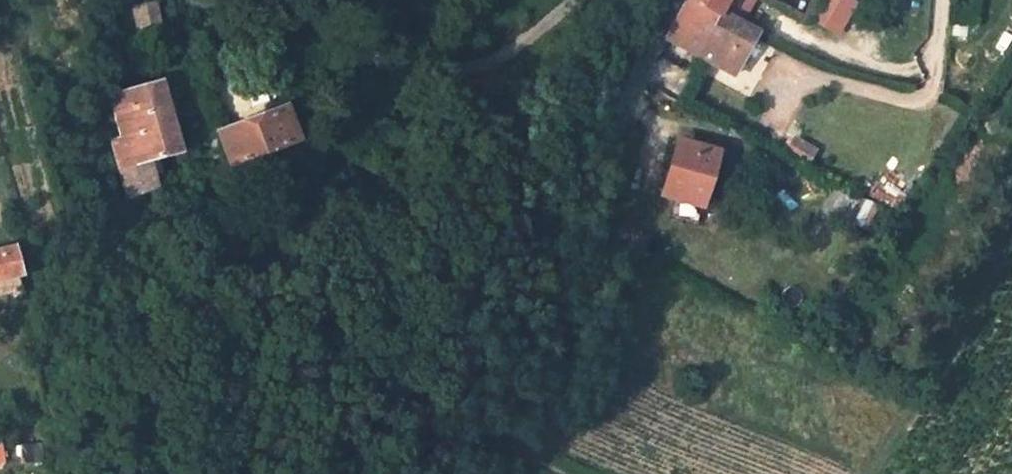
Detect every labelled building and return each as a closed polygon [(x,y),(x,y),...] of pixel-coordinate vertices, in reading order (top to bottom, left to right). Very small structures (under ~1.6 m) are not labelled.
[(673,23),(665,39),(731,76),(755,34),(719,12),(716,17),(685,0),(673,23)] [(685,0),(716,17),(719,12),(726,0),(685,0)] [(854,1),(851,0),(821,0),(809,25),(838,38),(854,1)] [(136,29),(157,25),(153,3),(132,6),(136,29)] [(124,199),(159,189),(150,157),(179,149),(159,79),(106,94),(118,134),(107,138),(124,199)] [(218,127),(228,161),(297,136),(284,102),(218,127)] [(662,193),(702,208),(718,151),(678,139),(662,193)] [(806,165),(812,151),(789,140),(783,154),(806,165)] [(16,250),(0,253),(0,285),(22,281),(16,250)]
